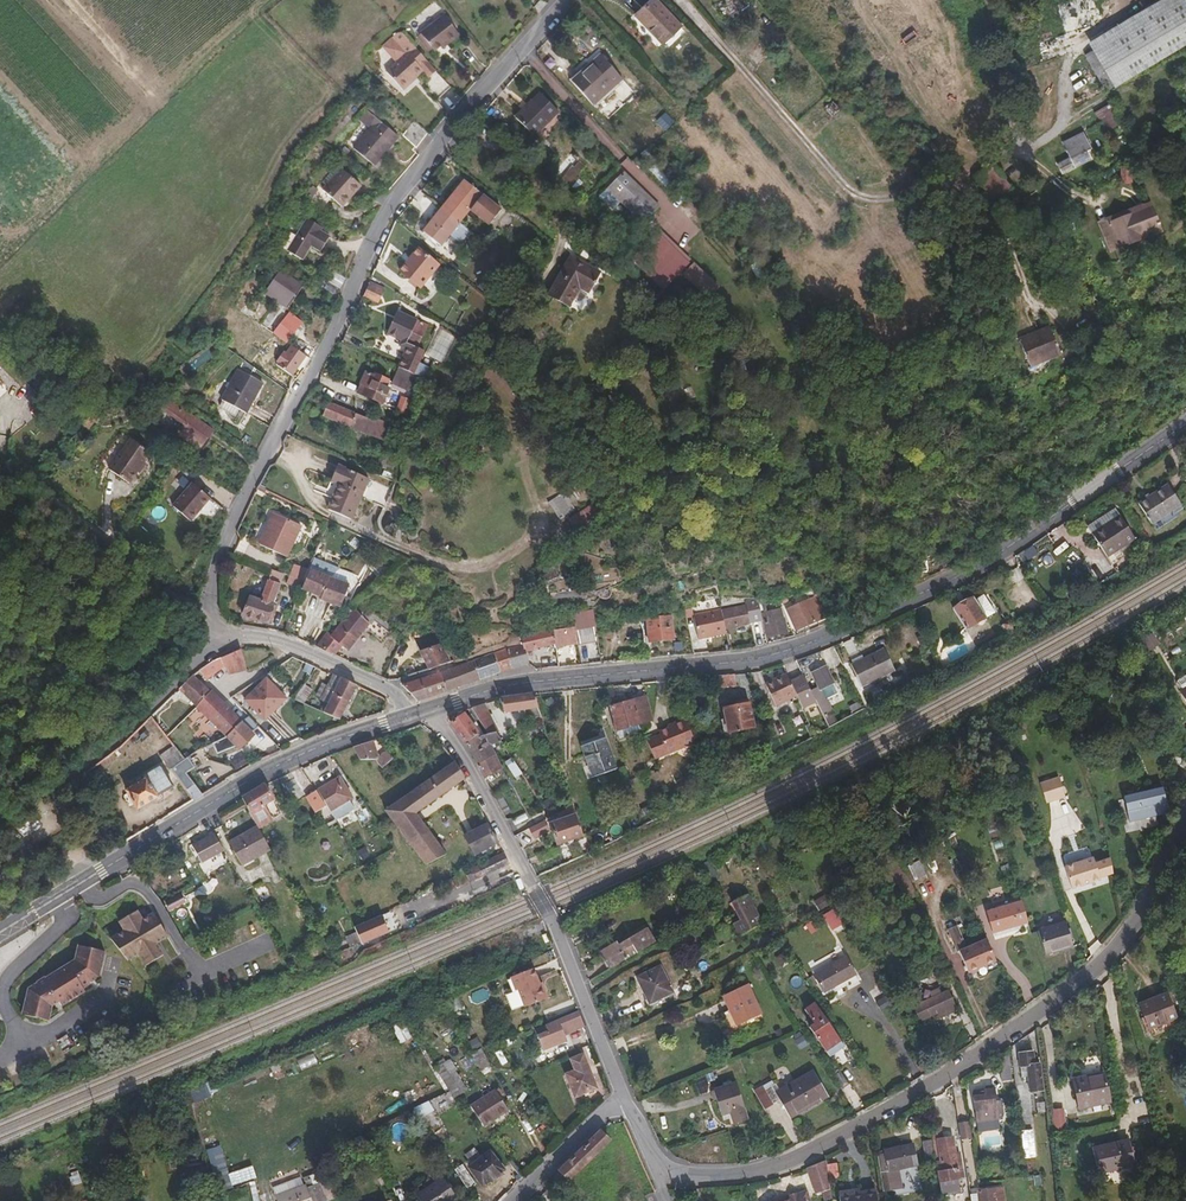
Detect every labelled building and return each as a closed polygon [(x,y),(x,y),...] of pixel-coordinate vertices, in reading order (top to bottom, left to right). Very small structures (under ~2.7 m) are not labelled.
[(656,43),(676,26),(654,0),(639,0),(627,10),(656,43)] [(1067,0),(1065,0),(1046,5),(1045,9),(1043,15),(1041,20),(1046,38),(1075,29),(1067,0)] [(1185,37),(1185,4),(1184,0),(1172,0),(1142,18),(1152,37),(1159,53),(1185,37)] [(1043,15),(1045,9),(1046,5),(1037,8),(1041,20),(1043,15)] [(1101,64),(1152,37),(1142,18),(1091,48),(1101,64)] [(419,39),(434,57),(445,47),(447,49),(457,40),(441,21),(419,39)] [(1111,81),(1159,53),(1152,37),(1101,64),(1111,81)] [(563,78),(585,102),(615,75),(592,51),(563,78)] [(438,77),(416,52),(387,78),(403,96),(417,83),(425,77),(431,84),(438,77)] [(512,117),(530,135),(553,111),(536,94),(512,117)] [(1121,117),(1109,98),(1092,110),(1105,128),(1121,117)] [(389,127),(377,116),(371,122),(376,127),(356,147),(375,166),(395,145),(389,140),(395,133),(389,127)] [(1092,163),(1088,156),(1085,150),(1090,147),(1085,138),(1064,149),(1072,163),(1058,170),(1063,180),(1077,173),(1076,171),(1092,163)] [(559,181),(563,184),(576,171),(563,159),(547,175),(556,184),(559,181)] [(1020,201),(992,164),(974,177),(1002,215),(1020,201)] [(1130,183),(1130,167),(1119,167),(1119,183),(1130,183)] [(660,205),(627,171),(625,173),(657,208),(660,205)] [(657,208),(625,173),(611,187),(622,199),(643,221),(657,208)] [(327,195),(317,206),(331,219),(341,208),(350,217),(369,195),(352,178),(332,199),(327,195)] [(461,180),(439,208),(456,222),(466,209),(474,216),(479,211),(490,221),(498,210),(461,180)] [(622,199),(611,187),(606,191),(618,203),(620,201),(622,199)] [(618,203),(606,191),(602,195),(613,208),(618,203)] [(643,221),(622,199),(620,201),(641,224),(643,221)] [(1158,233),(1147,203),(1130,210),(1132,215),(1107,224),(1117,249),(1158,233)] [(456,222),(439,208),(419,231),(437,245),(456,222)] [(1117,249),(1107,224),(1132,215),(1130,210),(1097,223),(1108,252),(1117,249)] [(490,221),(479,211),(474,216),(486,226),(490,221)] [(288,250),(302,260),(311,247),(320,254),(331,239),(322,233),(325,229),(310,219),(288,250)] [(651,240),(680,271),(687,264),(658,233),(651,240)] [(670,281),(680,271),(651,240),(641,250),(670,281)] [(394,272),(416,290),(434,266),(412,249),(394,272)] [(670,281),(641,250),(631,259),(661,290),(670,281)] [(566,258),(543,294),(563,306),(574,288),(582,294),(595,274),(581,265),(579,267),(566,258)] [(261,291),(283,306),(298,284),(276,269),(261,291)] [(324,282),(326,283),(337,290),(343,280),(330,272),(324,282)] [(337,290),(326,283),(322,289),(333,296),(337,290)] [(365,286),(360,300),(375,306),(380,292),(365,286)] [(280,310),(265,332),(286,346),(300,325),(280,310)] [(408,345),(397,369),(416,378),(422,381),(428,366),(419,362),(424,352),(416,349),(427,326),(399,314),(394,326),(391,324),(386,335),(408,345)] [(1018,341),(1030,368),(1059,356),(1047,329),(1018,341)] [(283,372),(292,379),(304,363),(294,355),(283,372)] [(729,367),(732,376),(745,371),(741,362),(729,367)] [(416,378),(397,369),(394,368),(392,372),(395,373),(390,384),(408,393),(416,378)] [(225,401),(241,411),(247,415),(265,386),(243,372),(225,401)] [(376,405),(377,404),(380,405),(388,389),(385,387),(387,383),(375,377),(374,379),(366,375),(360,386),(368,390),(364,399),(376,405)] [(241,411),(225,401),(223,406),(225,410),(236,418),(241,411)] [(180,433),(187,438),(200,426),(169,402),(162,411),(184,427),(180,433)] [(327,404),(321,417),(368,438),(374,424),(327,404)] [(200,426),(187,438),(198,446),(209,432),(200,426)] [(150,458),(130,443),(109,474),(128,489),(150,458)] [(335,468),(321,497),(330,501),(325,511),(346,521),(365,483),(335,468)] [(1137,503),(1150,525),(1179,506),(1166,485),(1137,503)] [(170,511),(190,525),(208,500),(188,486),(170,511)] [(565,494),(549,503),(559,519),(575,510),(565,494)] [(260,545),(286,557),(300,526),(274,514),(260,545)] [(1118,516),(1109,521),(1110,525),(1091,535),(1104,556),(1132,539),(1118,516)] [(1110,525),(1109,521),(1089,532),(1091,535),(1110,525)] [(271,570),(242,560),(238,569),(267,579),(271,570)] [(289,579),(303,585),(308,573),(308,572),(295,566),(290,578),(289,579)] [(285,576),(273,571),(269,581),(263,579),(257,590),(264,593),(260,603),(249,599),(241,618),(264,624),(285,576)] [(320,600),(328,581),(308,573),(303,585),(300,591),(320,600)] [(347,589),(328,581),(320,600),(319,603),(338,611),(347,589)] [(823,619),(818,597),(786,611),(794,631),(823,619)] [(949,609),(961,632),(991,616),(982,597),(972,601),(971,598),(949,609)] [(720,616),(723,627),(748,622),(748,621),(760,618),(757,605),(720,612),(720,616)] [(368,622),(352,610),(329,639),(324,635),(313,648),(331,657),(340,647),(346,652),(364,628),(378,643),(391,630),(377,615),(368,622)] [(720,616),(720,612),(720,611),(692,616),(697,641),(724,636),(723,627),(720,616)] [(781,619),(780,611),(760,614),(765,638),(786,634),(784,619),(781,619)] [(645,621),(647,644),(671,641),(669,618),(645,621)] [(593,628),(573,630),(576,645),(595,641),(593,628)] [(576,645),(573,630),(550,632),(553,647),(554,650),(576,645)] [(505,650),(510,672),(527,666),(524,654),(553,647),(550,632),(519,639),(520,644),(521,647),(505,650)] [(420,652),(428,671),(449,664),(442,644),(420,652)] [(850,664),(861,686),(893,669),(882,647),(850,664)] [(472,662),(478,683),(510,672),(505,650),(472,662)] [(244,672),(238,652),(218,660),(222,669),(226,679),(244,672)] [(222,669),(218,660),(210,664),(197,672),(201,680),(222,669)] [(478,683),(472,662),(439,675),(444,694),(478,683)] [(818,688),(809,692),(814,703),(822,718),(832,713),(825,700),(819,689),(832,683),(825,668),(811,675),(818,688)] [(414,703),(444,694),(439,675),(400,688),(414,703)] [(734,686),(733,675),(713,677),(714,688),(734,686)] [(814,703),(809,692),(801,676),(788,682),(801,710),(814,703)] [(177,692),(194,710),(208,694),(192,677),(177,692)] [(337,680),(330,677),(319,701),(325,705),(337,680)] [(241,701),(261,721),(283,700),(262,680),(241,701)] [(354,687),(337,680),(325,705),(323,710),(320,708),(318,714),(336,722),(354,687)] [(837,694),(832,683),(819,689),(825,700),(837,694)] [(224,739),(238,725),(219,705),(208,694),(194,710),(224,739)] [(371,706),(382,711),(386,700),(375,696),(371,706)] [(513,698),(498,702),(504,715),(537,710),(532,696),(513,698)] [(652,716),(646,698),(609,709),(616,733),(623,730),(649,722),(652,716)] [(722,709),(726,732),(752,728),(748,704),(722,709)] [(485,737),(494,734),(482,707),(470,711),(485,737)] [(463,745),(475,737),(462,717),(449,724),(463,745)] [(238,725),(224,739),(237,752),(257,731),(245,718),(238,725)] [(687,729),(683,720),(669,726),(670,728),(657,734),(665,754),(693,743),(687,729)] [(649,722),(623,730),(625,738),(646,731),(649,722)] [(578,745),(601,737),(599,733),(576,741),(578,745)] [(500,745),(494,734),(485,737),(481,738),(489,749),(500,745)] [(478,740),(475,737),(463,745),(482,781),(501,772),(489,749),(481,738),(478,740)] [(612,769),(601,737),(578,745),(589,777),(612,769)] [(378,763),(371,743),(352,750),(358,762),(373,760),(379,769),(392,761),(386,755),(378,763)] [(167,773),(168,772),(182,762),(173,750),(159,761),(167,773)] [(182,762),(168,772),(179,786),(191,803),(201,797),(192,785),(194,783),(187,773),(196,767),(189,758),(182,762)] [(522,778),(511,762),(505,765),(515,782),(522,778)] [(412,815),(462,780),(453,763),(383,813),(425,869),(444,859),(412,815)] [(707,780),(702,768),(692,773),(696,784),(707,780)] [(125,794),(135,812),(171,790),(159,770),(141,780),(143,784),(125,794)] [(1058,777),(1037,784),(1046,806),(1066,798),(1058,777)] [(328,814),(329,813),(350,802),(338,780),(318,791),(316,792),(328,814)] [(278,796),(271,784),(263,788),(270,801),(278,796)] [(240,801),(254,826),(255,828),(278,814),(270,801),(263,788),(240,801)] [(1124,797),(1129,822),(1168,815),(1163,790),(1124,797)] [(323,807),(314,793),(304,799),(312,814),(323,807)] [(580,834),(570,806),(555,814),(558,822),(549,825),(555,844),(580,834)] [(471,855),(495,843),(485,824),(462,836),(471,855)] [(267,849),(255,828),(254,826),(226,842),(239,865),(267,849)] [(532,838),(528,829),(513,837),(517,847),(532,838)] [(191,851),(200,867),(221,856),(212,839),(191,851)] [(470,869),(467,871),(473,883),(507,866),(501,853),(470,869)] [(1066,876),(1073,897),(1100,887),(1093,866),(1066,876)] [(907,879),(896,884),(901,895),(912,890),(907,879)] [(738,937),(756,928),(752,920),(755,918),(744,896),(729,904),(738,921),(732,924),(738,937)] [(162,904),(165,910),(173,906),(170,900),(162,904)] [(1029,931),(1022,910),(988,922),(994,942),(1029,931)] [(832,911),(823,914),(829,930),(838,927),(832,911)] [(168,941),(154,914),(142,920),(138,913),(117,924),(122,933),(110,939),(124,967),(139,959),(146,972),(166,962),(158,946),(168,941)] [(394,934),(388,915),(354,926),(361,946),(394,934)] [(957,953),(964,949),(955,927),(945,931),(955,953),(957,953)] [(618,946),(616,942),(599,952),(609,970),(654,944),(646,930),(624,943),(618,946)] [(1068,931),(1041,940),(1049,963),(1075,954),(1068,931)] [(984,941),(969,947),(978,969),(980,968),(992,963),(994,962),(984,941)] [(165,946),(168,951),(175,947),(172,942),(165,946)] [(964,949),(957,953),(966,974),(978,969),(969,947),(964,949)] [(34,987),(25,992),(19,1015),(21,1018),(45,1024),(48,1009),(55,1005),(58,1009),(81,995),(80,991),(87,987),(87,985),(95,980),(101,955),(75,948),(72,963),(42,982),(41,981),(33,986),(34,987)] [(813,977),(822,993),(852,977),(843,960),(813,977)] [(995,969),(992,963),(980,968),(982,974),(995,969)] [(518,990),(519,994),(524,1005),(524,1007),(547,999),(541,983),(538,985),(535,979),(537,979),(533,968),(510,977),(511,981),(515,991),(518,990)] [(637,978),(649,1003),(672,992),(660,968),(637,978)] [(505,995),(507,1000),(511,1010),(524,1005),(519,994),(518,990),(515,991),(511,981),(508,982),(512,992),(505,995)] [(723,998),(735,1024),(757,1014),(745,988),(723,998)] [(933,1011),(941,1006),(944,1012),(952,1006),(941,988),(910,1007),(918,1021),(933,1011)] [(1146,1026),(1172,1013),(1162,991),(1135,1004),(1146,1026)] [(809,1029),(829,1059),(845,1048),(816,1005),(805,1012),(814,1026),(809,1029)] [(944,1012),(941,1006),(933,1011),(936,1017),(944,1012)] [(576,1013),(534,1030),(541,1050),(563,1041),(561,1036),(582,1027),(576,1013)] [(483,1046),(473,1049),(480,1071),(491,1067),(483,1046)] [(565,1076),(573,1098),(595,1090),(582,1055),(570,1060),(574,1072),(565,1076)] [(1030,1074),(1032,1088),(1041,1087),(1039,1066),(1033,1066),(1032,1055),(1018,1056),(1020,1075),(1030,1074)] [(1000,1071),(1001,1081),(1009,1080),(1007,1058),(998,1059),(994,1065),(995,1072),(1000,1071)] [(444,1065),(442,1062),(432,1068),(434,1071),(439,1068),(458,1098),(465,1093),(446,1063),(444,1065)] [(767,1092),(775,1108),(783,1104),(792,1123),(832,1103),(817,1075),(778,1095),(774,1088),(767,1092)] [(1079,1087),(1104,1082),(1103,1078),(1078,1083),(1079,1087)] [(1108,1107),(1104,1082),(1079,1087),(1078,1083),(1068,1085),(1074,1114),(1108,1107)] [(973,1096),(976,1126),(998,1123),(997,1116),(1002,1116),(1000,1104),(996,1105),(994,1088),(981,1090),(981,1094),(973,1096)] [(714,1121),(722,1118),(724,1123),(727,1129),(740,1124),(735,1112),(736,1112),(726,1089),(704,1099),(714,1121)] [(468,1108),(481,1128),(506,1113),(493,1092),(468,1108)] [(1029,1113),(1018,1114),(1021,1141),(1032,1140),(1029,1113)] [(724,1123),(722,1118),(714,1121),(716,1127),(724,1123)] [(968,1137),(966,1120),(956,1121),(959,1138),(968,1137)] [(928,1126),(930,1137),(933,1161),(939,1160),(941,1172),(935,1173),(937,1183),(957,1180),(950,1136),(941,1138),(939,1124),(928,1126)] [(557,1171),(566,1180),(607,1141),(598,1132),(557,1171)] [(933,1161),(930,1137),(922,1139),(925,1161),(933,1161)] [(1132,1171),(1129,1154),(1127,1147),(1091,1155),(1096,1179),(1132,1171)] [(910,1167),(907,1148),(880,1153),(881,1157),(904,1153),(906,1168),(910,1167)] [(906,1168),(904,1153),(881,1157),(884,1179),(880,1179),(883,1195),(894,1193),(893,1178),(901,1177),(900,1169),(906,1168)] [(1133,1153),(1129,1154),(1132,1171),(1137,1170),(1133,1153)] [(223,1191),(257,1179),(252,1167),(229,1175),(221,1154),(211,1157),(223,1191)] [(470,1169),(487,1191),(505,1176),(489,1155),(470,1169)] [(830,1192),(825,1161),(810,1167),(814,1195),(821,1194),(830,1192)] [(556,1188),(566,1180),(557,1171),(548,1179),(556,1188)] [(444,1178),(441,1173),(414,1193),(418,1198),(444,1178)] [(444,1178),(418,1198),(421,1200),(454,1200),(459,1197),(444,1178)] [(874,1193),(873,1188),(837,1194),(837,1200),(857,1197),(857,1195),(874,1193)] [(805,1192),(789,1197),(790,1200),(808,1200),(805,1192)] [(830,1192),(821,1194),(822,1200),(831,1200),(830,1192)] [(977,1200),(993,1200),(992,1192),(977,1194),(977,1200)] [(309,1193),(287,1200),(312,1200),(309,1193)]
